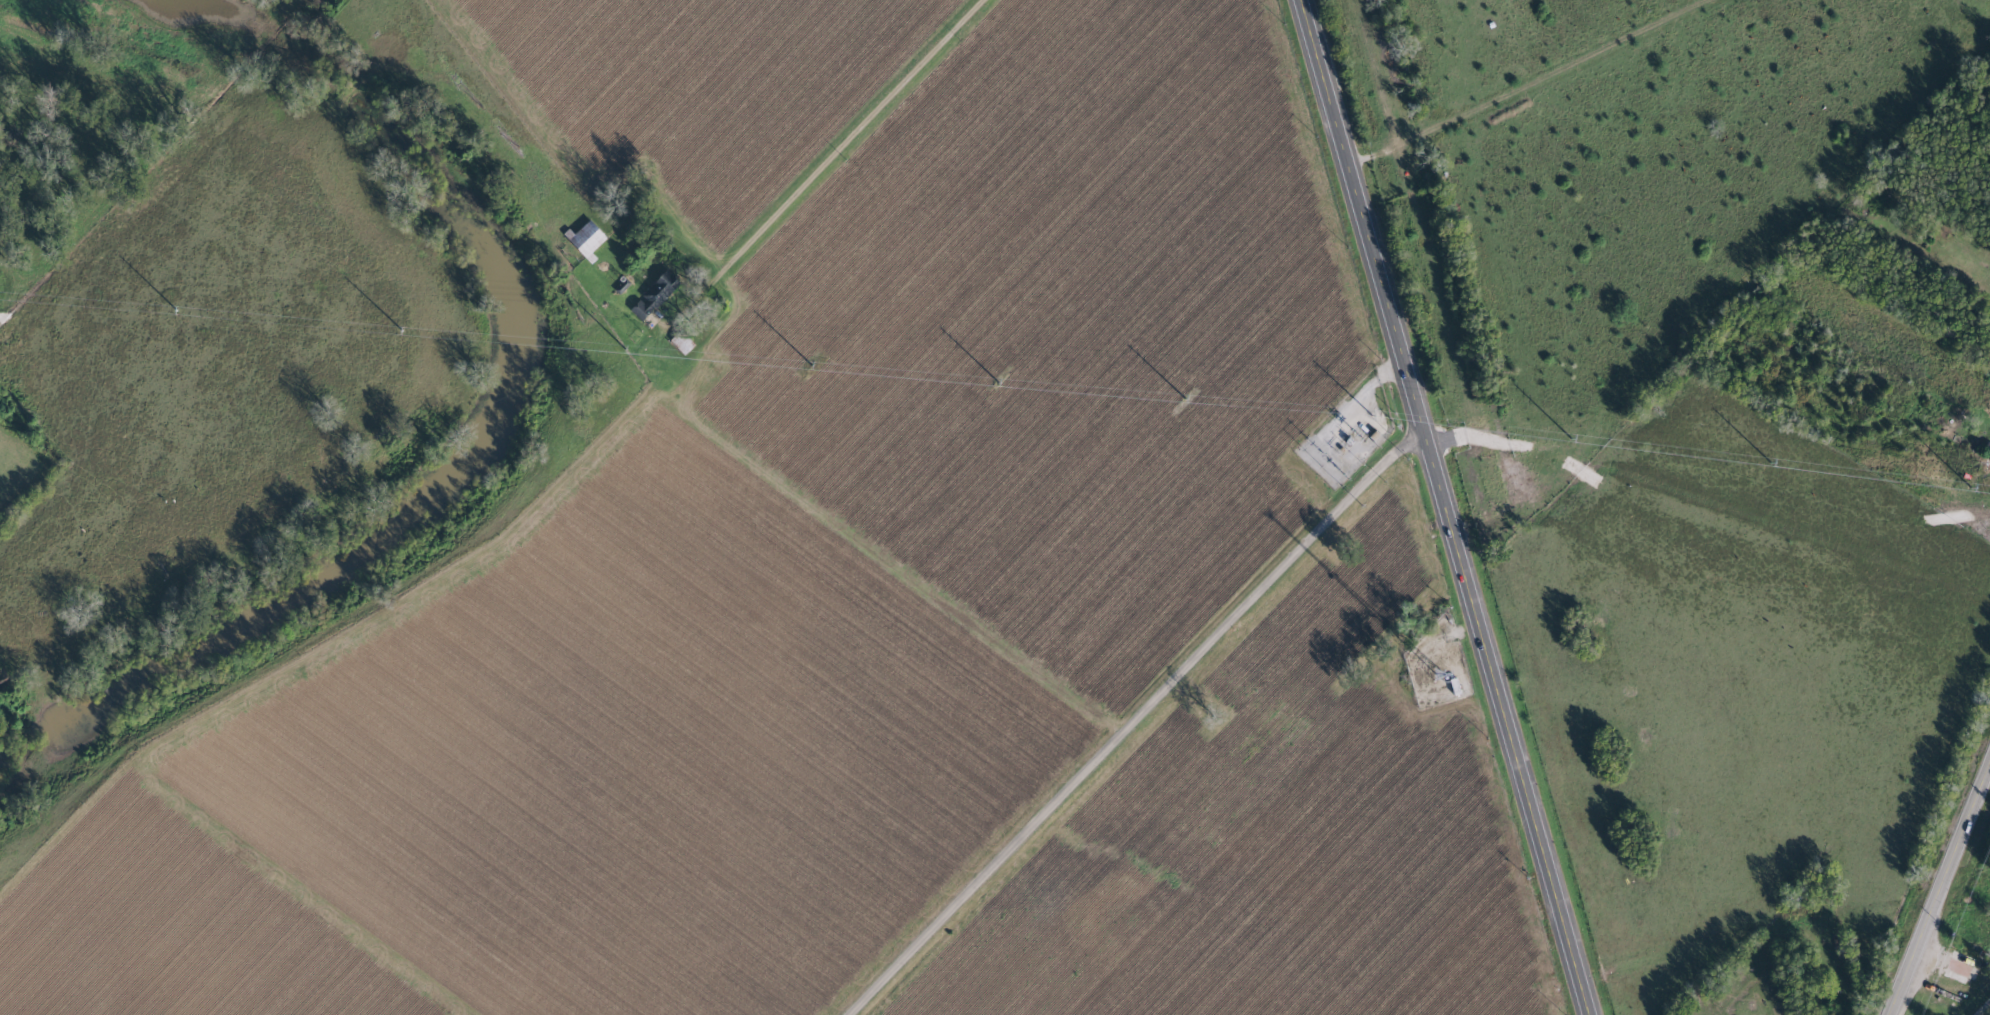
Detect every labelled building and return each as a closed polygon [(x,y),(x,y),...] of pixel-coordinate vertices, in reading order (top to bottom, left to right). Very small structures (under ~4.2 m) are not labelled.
[(607,234),(590,219),(570,240),(586,256),(607,234)] [(639,294),(642,299),(630,308),(639,321),(683,288),(670,271),(639,294)] [(1984,442),(1978,455),(1989,461),(1989,445),(1984,442)]
